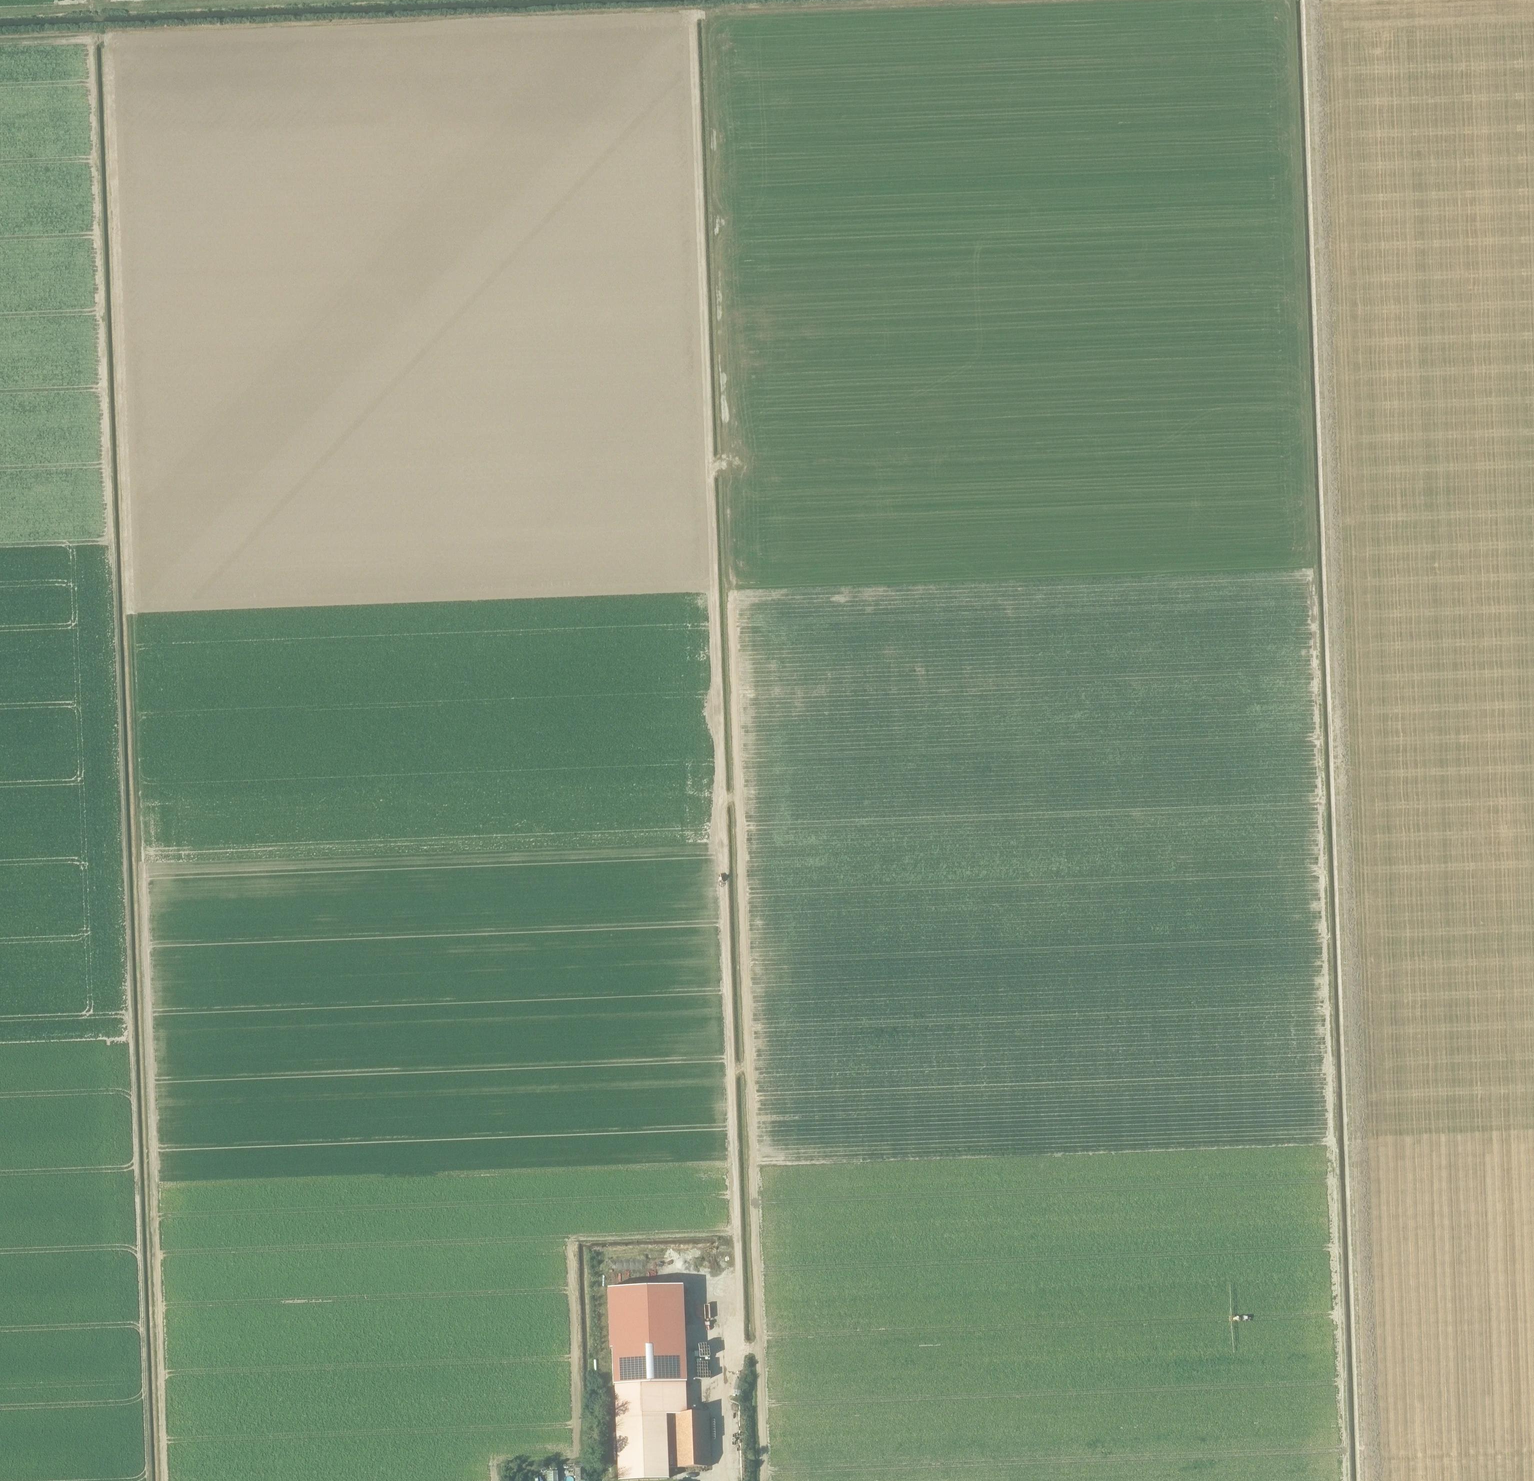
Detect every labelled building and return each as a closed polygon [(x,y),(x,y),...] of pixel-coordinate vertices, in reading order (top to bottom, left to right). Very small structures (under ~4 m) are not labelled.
[(685,1383),(682,1286),(607,1289),(609,1349),(611,1349),(613,1386),(614,1385),(673,1383),(685,1383)] [(674,1468),(710,1466),(708,1413),(672,1414),(672,1415),(674,1467),(674,1468)] [(665,1414),(615,1416),(618,1480),(667,1479),(667,1468),(674,1467),(672,1415),(665,1415),(665,1414)] [(575,1469),(575,1480),(585,1480),(585,1468),(575,1469)] [(557,1471),(547,1471),(547,1480),(557,1480),(557,1471)]
